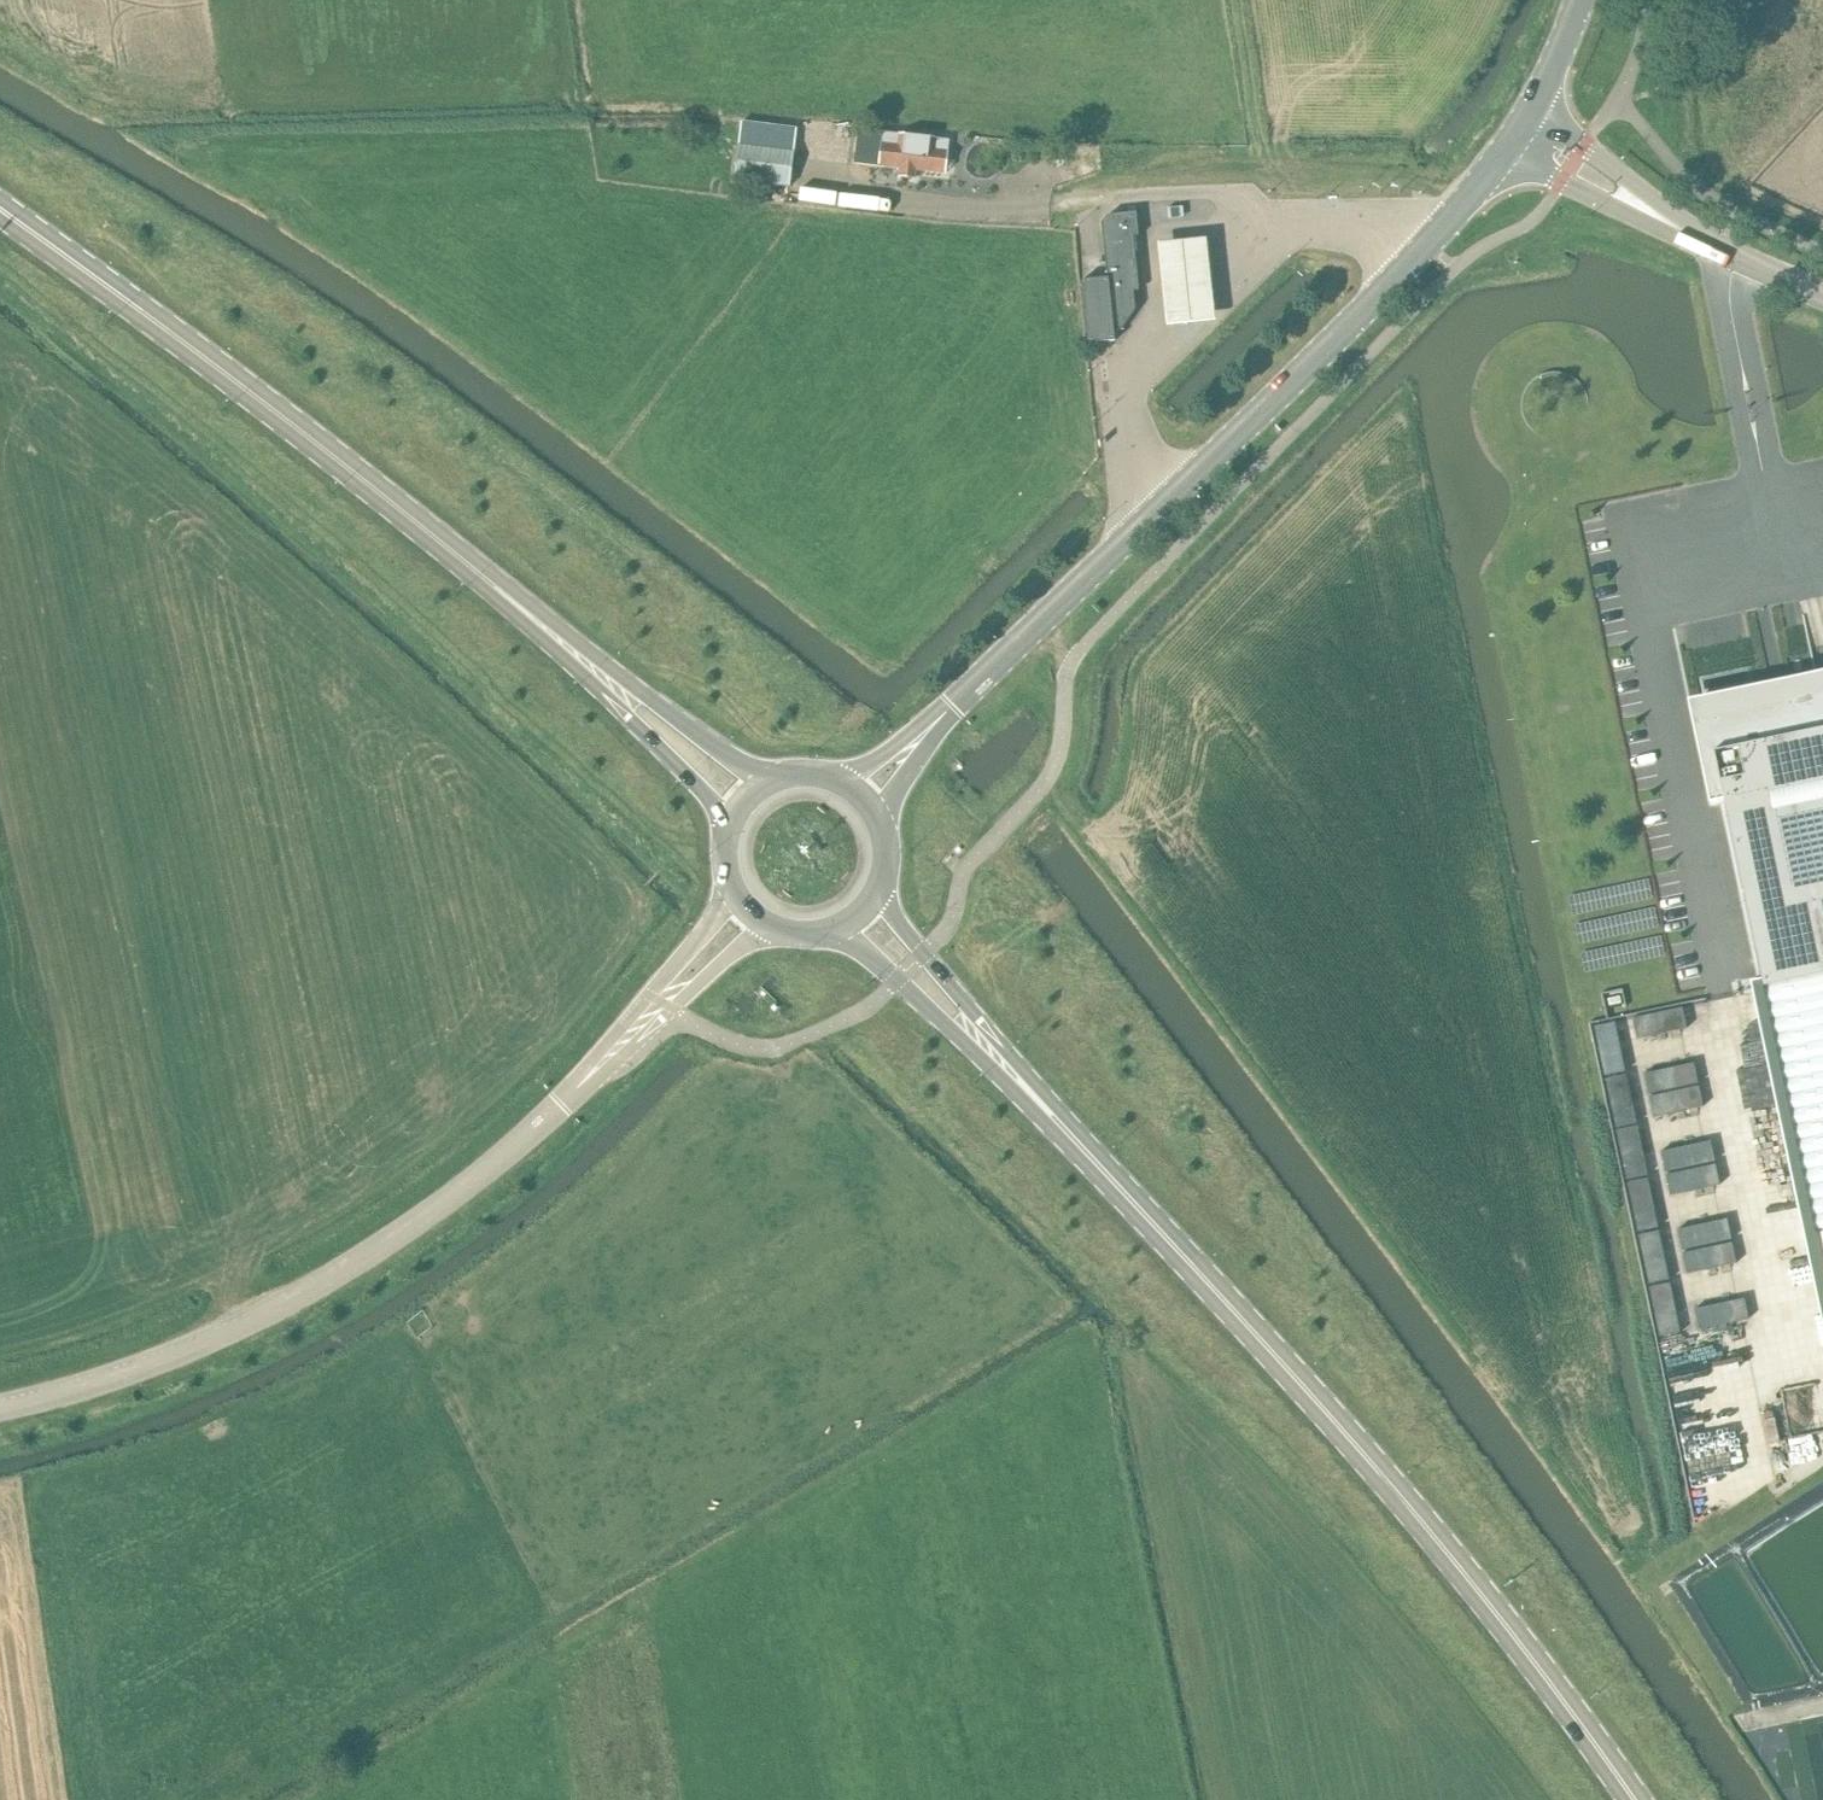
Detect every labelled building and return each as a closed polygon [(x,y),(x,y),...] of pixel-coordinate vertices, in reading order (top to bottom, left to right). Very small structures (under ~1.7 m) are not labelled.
[(739,143),(734,179),(791,186),(795,150),(794,150),(796,129),(742,122),(739,143)] [(858,129),(855,162),(880,165),(901,167),(900,175),(916,177),(917,169),(945,173),(945,168),(950,168),(952,154),(947,153),(947,149),(949,140),(884,132),(858,129)] [(1133,292),(1138,291),(1133,236),(1139,236),(1136,212),(1108,215),(1102,223),(1107,278),(1081,280),(1088,343),(1115,340),(1114,331),(1121,330),(1135,310),(1133,292)] [(1206,234),(1159,238),(1160,251),(1128,254),(1131,285),(1163,282),(1166,319),(1213,315),(1206,234)] [(1694,705),(1712,791),(1709,791),(1712,802),(1723,800),(1760,979),(1752,981),(1753,987),(1761,985),(1762,989),(1763,989),(1814,1233),(1816,1232),(1822,1264),(1822,729),(1821,730),(1810,681),(1798,683),(1785,686),(1785,684),(1773,686),(1774,688),(1764,690),(1694,705)] [(1596,1023),(1650,1335),(1673,1331),(1618,1019),(1596,1023)] [(1708,1138),(1661,1150),(1672,1194),(1719,1183),(1708,1138)] [(1676,1228),(1687,1272),(1735,1261),(1724,1217),(1676,1228)] [(1743,1298),(1693,1305),(1696,1326),(1746,1319),(1743,1298)]
